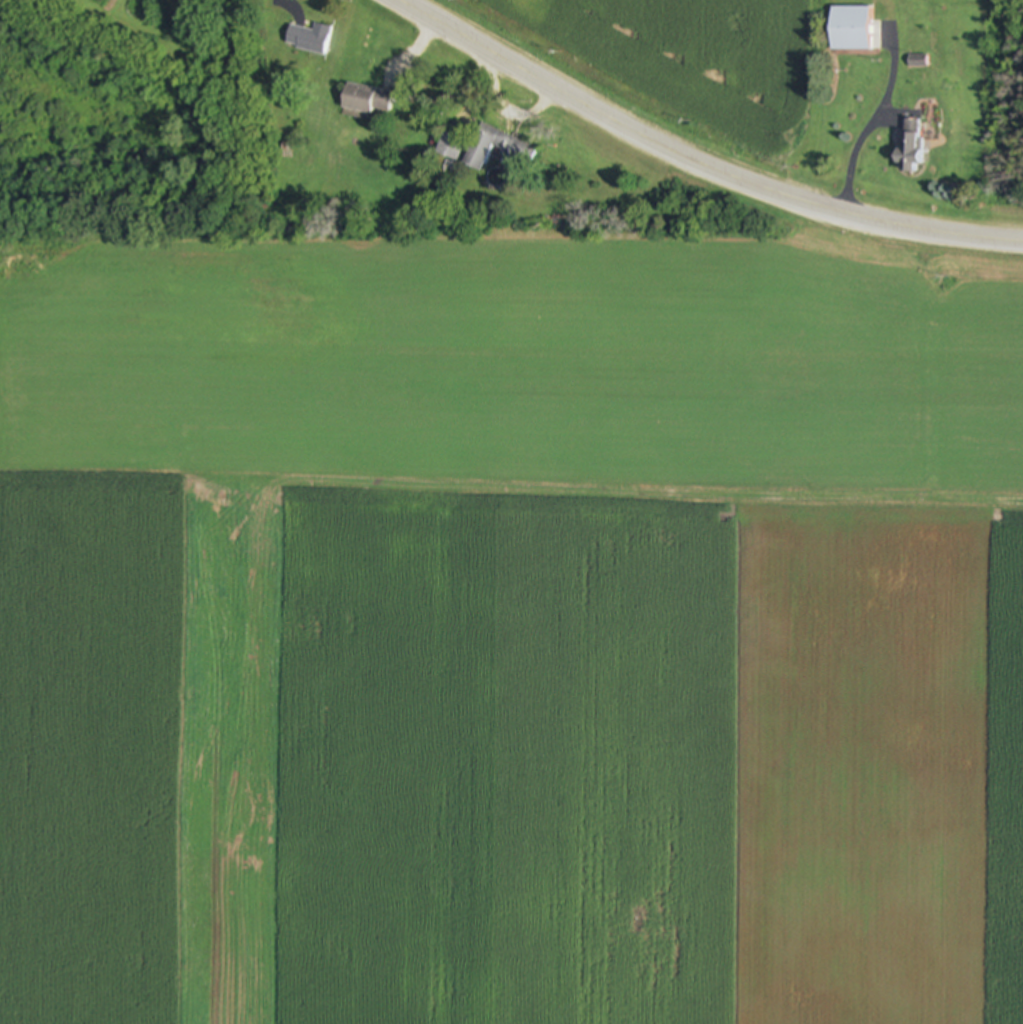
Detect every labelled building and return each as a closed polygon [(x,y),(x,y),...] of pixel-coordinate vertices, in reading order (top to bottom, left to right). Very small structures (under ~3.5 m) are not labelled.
[(830,53),(872,52),(872,9),(829,9),(830,53)] [(290,26),(284,46),(322,58),(331,30),(314,24),(311,33),(290,26)] [(908,68),(925,69),(926,58),(909,57),(908,68)] [(389,114),(393,93),(345,85),(341,112),(371,118),(372,111),(389,114)] [(918,121),(899,121),(899,165),(918,165),(918,121)] [(491,149),(530,164),(536,148),(479,125),(463,167),(481,174),(491,149)] [(465,141),(443,132),(434,154),(456,163),(465,141)]
